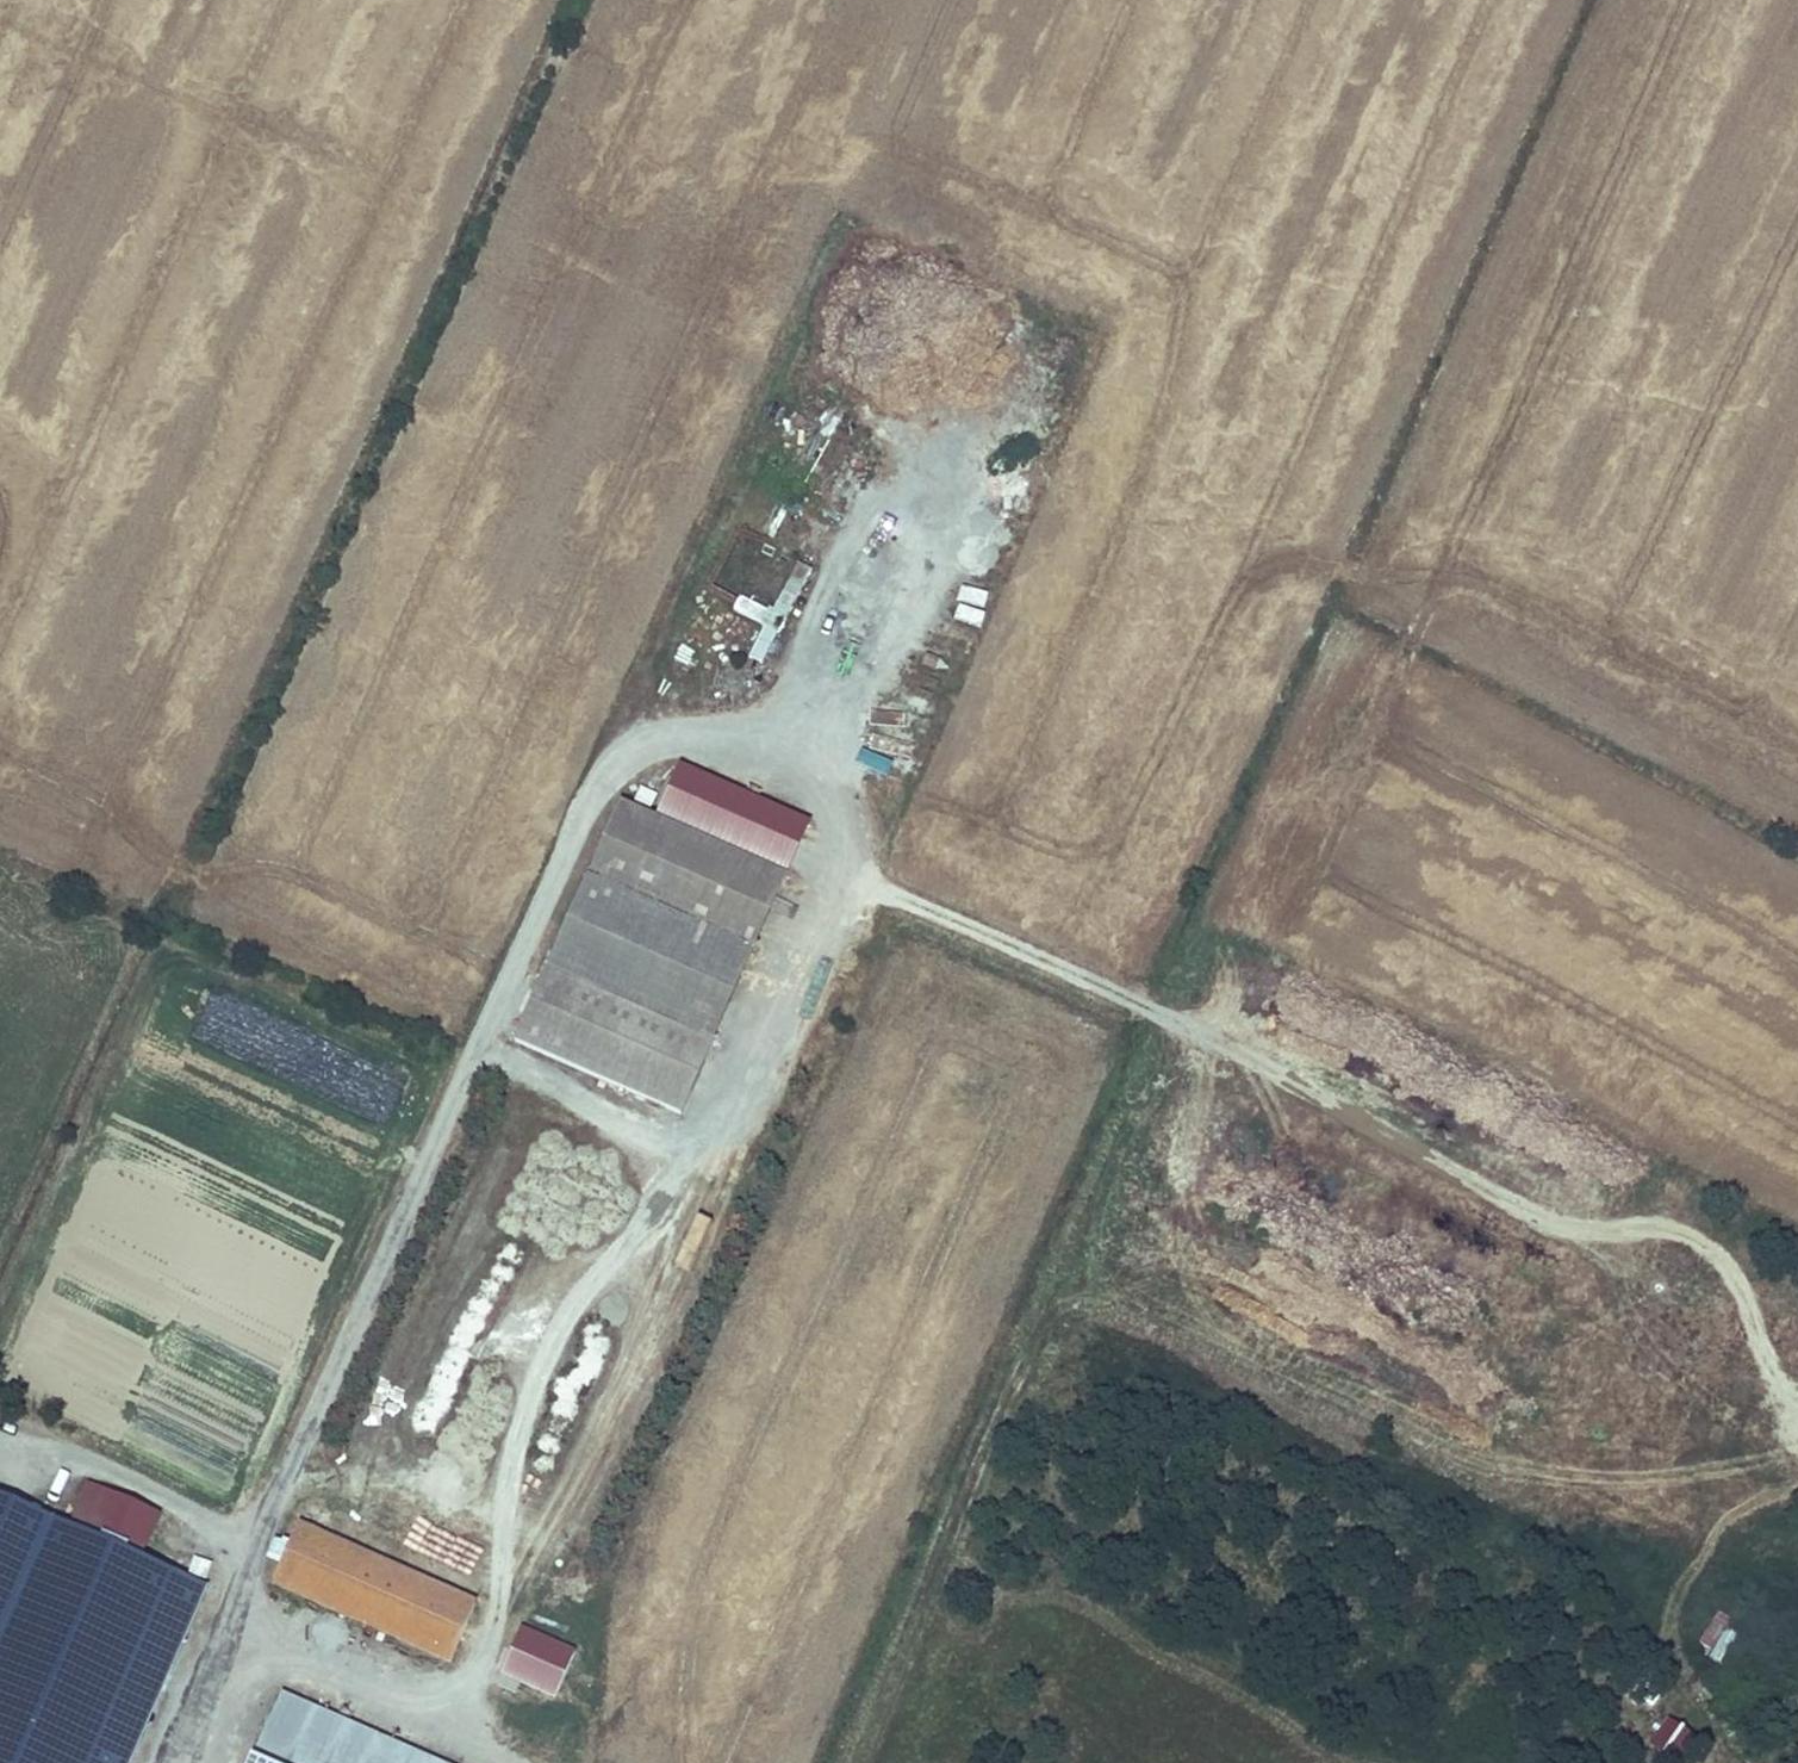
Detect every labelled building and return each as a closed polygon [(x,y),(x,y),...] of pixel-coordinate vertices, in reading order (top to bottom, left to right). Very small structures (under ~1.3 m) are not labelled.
[(735,610),(783,631),(809,571),(796,565),(774,614),(740,599),(735,610)] [(653,819),(792,882),(815,830),(676,768),(653,819)] [(625,806),(553,971),(718,1045),(792,882),(653,819),(625,806)] [(92,1476),(69,1528),(146,1562),(169,1510),(92,1476)] [(0,1497),(0,1648),(55,1522),(0,1497)] [(101,1736),(172,1573),(146,1562),(69,1528),(55,1522),(0,1648),(0,1762),(89,1762),(100,1736),(101,1736)] [(299,1526),(274,1584),(451,1662),(474,1608),(477,1603),(324,1537),(299,1526)] [(172,1573),(101,1736),(131,1750),(203,1586),(172,1573)] [(1693,1651),(1720,1668),(1743,1633),(1715,1616),(1693,1651)] [(579,1655),(523,1630),(500,1682),(556,1707),(579,1655)] [(280,1692),(265,1726),(351,1762),(447,1762),(280,1692)] [(1658,1762),(1681,1762),(1694,1736),(1662,1720),(1644,1756),(1658,1762)] [(265,1726),(249,1762),(351,1762),(265,1726)] [(89,1762),(130,1762),(135,1751),(131,1750),(101,1736),(100,1736),(89,1762)]
